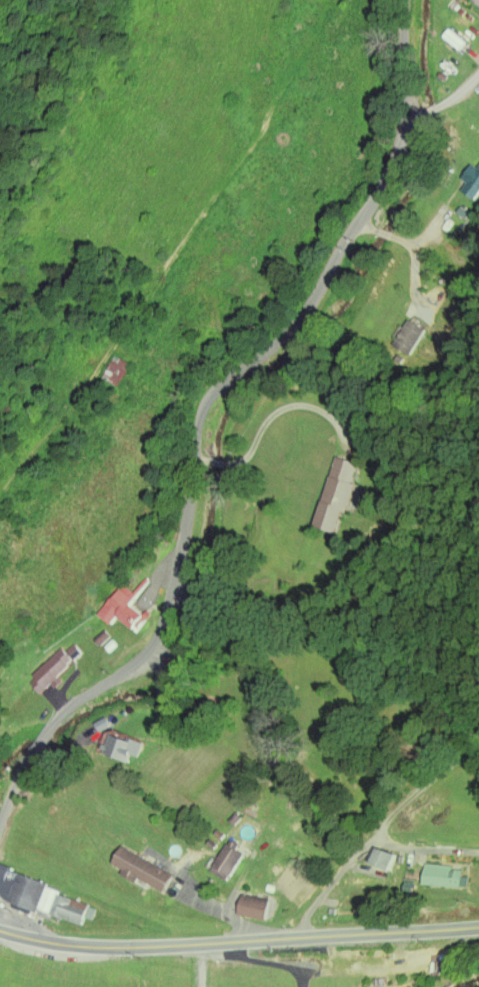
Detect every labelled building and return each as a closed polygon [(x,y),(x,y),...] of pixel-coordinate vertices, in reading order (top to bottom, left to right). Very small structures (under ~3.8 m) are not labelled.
[(458,3),(452,11),(448,7),(454,0),(458,3)] [(457,5),(465,13),(461,17),(453,9),(457,5)] [(467,14),(473,19),(471,22),(465,18),(467,14)] [(457,52),(441,37),(448,29),(464,44),(457,52)] [(476,170),(478,166),(478,193),(473,201),(460,191),(466,184),(460,179),(470,165),(476,170)] [(460,206),(469,212),(464,220),(455,215),(460,206)] [(449,219),(454,223),(446,234),(441,231),(449,219)] [(423,330),(424,330),(409,357),(392,347),(407,320),(410,322),(413,318),(425,326),(423,330)] [(102,378),(116,355),(133,365),(119,388),(102,378)] [(397,355),(403,359),(399,365),(393,362),(397,355)] [(350,436),(363,425),(371,435),(358,446),(350,436)] [(350,485),(353,486),(345,513),(344,512),(338,532),(318,526),(323,508),(320,507),(335,458),(356,465),(350,485)] [(133,628),(123,621),(118,617),(112,625),(99,615),(110,599),(113,601),(124,585),(135,593),(146,578),(150,582),(135,602),(136,603),(133,606),(140,611),(143,607),(152,614),(141,630),(140,629),(137,634),(132,630),(133,628)] [(95,641),(105,631),(111,637),(100,647),(95,641)] [(104,648),(113,640),(117,645),(109,652),(104,648)] [(45,689),(38,695),(26,683),(33,676),(32,675),(60,649),(62,651),(62,650),(64,652),(73,644),(81,654),(73,661),(74,663),(57,678),(61,682),(54,689),(51,686),(46,690),(45,689)] [(92,722),(106,716),(109,723),(95,729),(92,722)] [(108,746),(113,735),(128,742),(130,738),(144,745),(139,758),(131,755),(127,764),(105,754),(106,753),(102,752),(105,745),(108,746)] [(237,812),(243,817),(235,827),(229,822),(237,812)] [(213,834),(217,829),(225,836),(221,841),(213,834)] [(204,844),(208,840),(217,847),(214,851),(204,844)] [(236,850),(243,854),(229,881),(212,872),(227,845),(228,845),(231,840),(239,844),(236,850)] [(122,846),(175,875),(165,895),(138,880),(136,884),(121,875),(123,871),(112,865),(122,846)] [(376,847),(394,855),(387,871),(369,863),(376,847)] [(2,893),(0,892),(0,864),(13,869),(12,871),(16,873),(17,873),(28,877),(29,876),(45,882),(44,884),(47,885),(46,889),(58,893),(51,915),(37,910),(36,913),(33,912),(31,915),(15,908),(16,905),(5,900),(6,899),(1,897),(2,893)] [(451,870),(462,871),(461,876),(469,877),(467,888),(460,887),(460,889),(449,888),(449,889),(421,885),(424,864),(452,867),(451,870)] [(402,882),(413,882),(412,893),(401,893),(402,882)] [(87,918),(84,926),(51,915),(58,893),(92,905),(91,907),(97,909),(93,920),(87,918)] [(243,896),(268,900),(265,920),(240,915),(243,896)] [(328,908),(336,909),(335,916),(327,914),(328,908)] [(371,979),(383,978),(384,984),(372,986),(371,979)]
